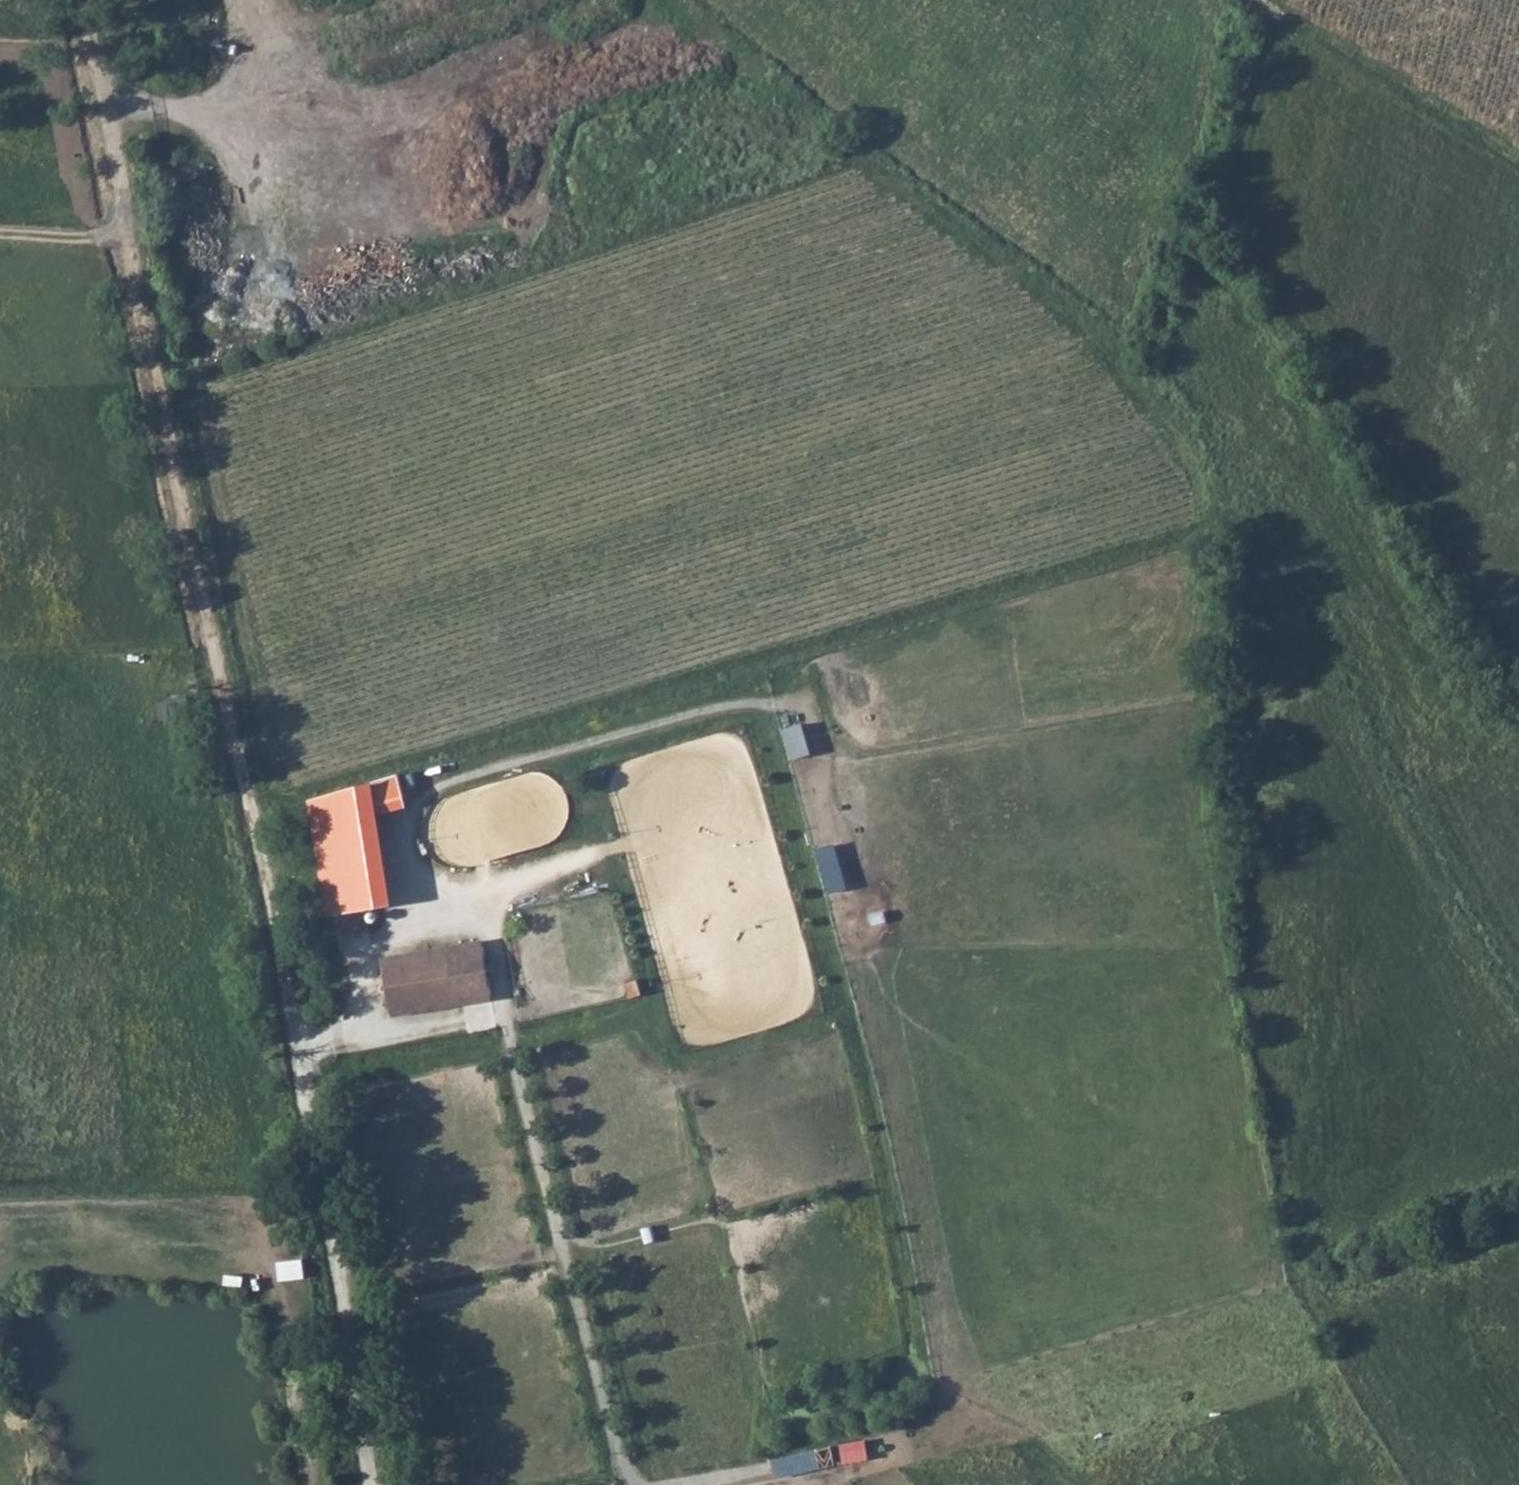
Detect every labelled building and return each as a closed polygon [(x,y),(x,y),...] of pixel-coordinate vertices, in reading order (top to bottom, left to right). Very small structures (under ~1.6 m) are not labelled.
[(801,724),(781,730),(790,763),(810,757),(801,724)] [(337,883),(341,912),(393,905),(375,812),(403,806),(398,777),(308,798),(324,882),(337,883)] [(834,846),(814,851),(825,892),(845,886),(834,846)] [(481,938),(382,953),(393,1011),(492,995),(481,938)]
